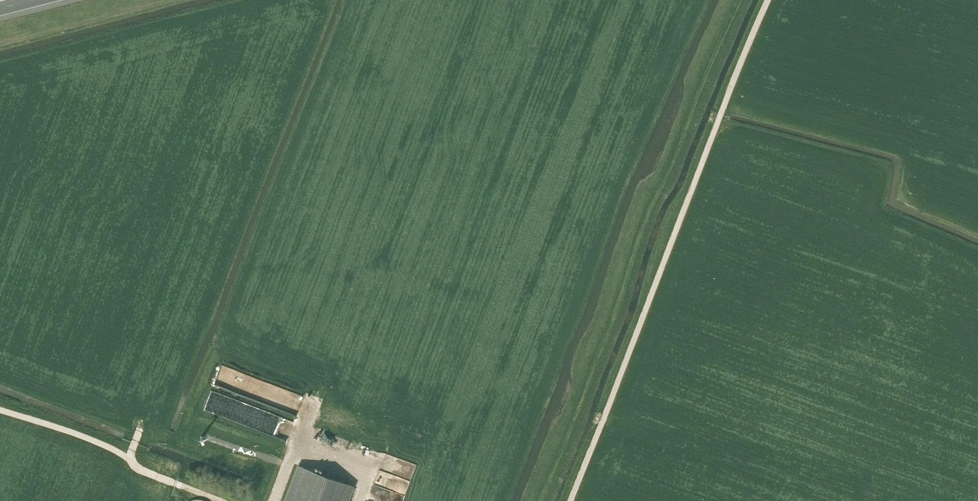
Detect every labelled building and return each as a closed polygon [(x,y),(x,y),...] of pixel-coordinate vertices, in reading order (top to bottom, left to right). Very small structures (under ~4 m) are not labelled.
[(212,387),(205,408),(263,428),(270,408),(212,387)] [(354,486),(297,465),(284,500),(348,500),(354,486)]
